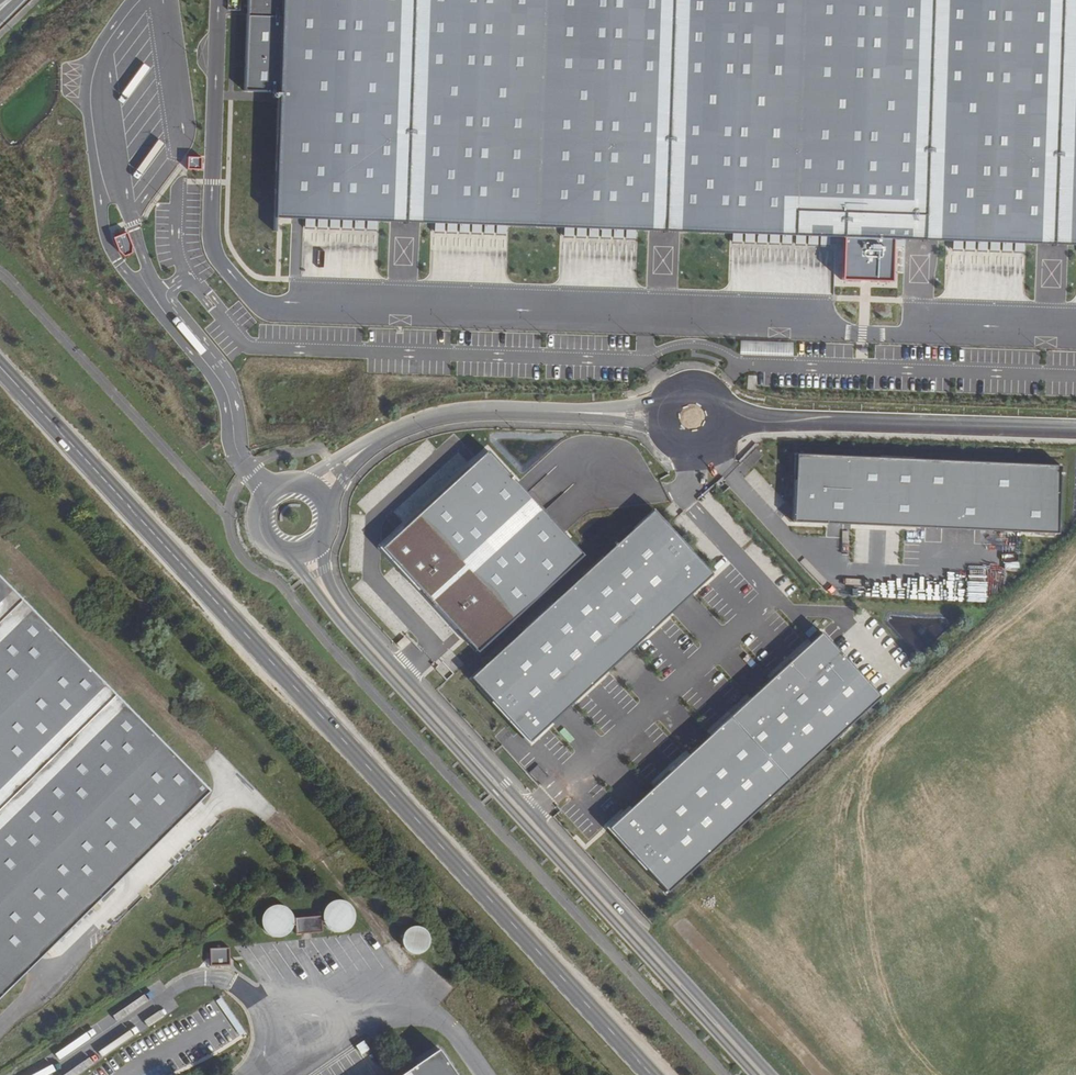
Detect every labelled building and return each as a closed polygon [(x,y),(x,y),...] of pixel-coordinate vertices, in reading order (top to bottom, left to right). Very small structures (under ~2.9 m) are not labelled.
[(672,226),(931,235),(1066,241),(1075,242),(1075,0),(292,0),(286,212),(412,215),(415,221),(416,215),(672,226)] [(203,159),(189,158),(189,170),(202,171),(203,159)] [(627,240),(637,240),(637,230),(627,230),(627,240)] [(742,342),(741,355),(774,356),(774,343),(742,342)] [(1063,449),(801,437),(797,517),(1059,529),(1063,449)] [(586,555),(491,451),(384,549),(479,653),(586,555)] [(655,511),(471,679),(532,744),(715,576),(655,511)] [(1016,565),(1017,557),(1003,555),(1002,563),(1016,565)] [(0,577),(0,995),(209,791),(0,577)] [(824,634),(613,830),(670,890),(881,694),(824,634)] [(351,902),(349,900),(348,899),(345,897),(342,896),(340,896),(336,896),(333,896),(330,898),(327,900),(325,902),(323,906),(322,909),(322,913),(322,915),(323,918),(324,920),(327,924),(330,926),(333,927),(337,928),(340,928),(343,927),(345,926),(348,924),(350,922),(352,920),(353,917),(354,914),(354,912),(354,909),(353,906),(351,902)] [(279,906),(275,906),(274,906),(271,907),(268,908),(265,910),(263,912),(262,915),(261,917),(260,920),(260,923),(260,927),(262,930),(264,933),(265,934),(268,936),(270,937),(273,938),(277,938),(279,938),(283,937),(286,935),(288,933),(290,930),(291,928),(292,924),(292,921),(292,918),(290,915),(288,912),(287,910),(284,908),(282,907),(279,906)] [(320,915),(294,919),(297,935),(323,930),(320,915)] [(404,938),(403,939),(403,940),(402,943),(401,945),(401,947),(402,951),(403,953),(405,956),(406,958),(409,959),(414,961),(417,961),(421,961),(424,959),(427,958),(429,955),(430,953),(431,950),(432,947),(432,945),(431,941),(429,938),(427,936),(426,934),(423,933),(421,932),(418,931),(415,931),(411,932),(409,933),(406,935),(404,938)] [(228,947),(210,948),(211,968),(229,967),(228,947)] [(366,1040),(357,1043),(360,1052),(369,1050),(366,1040)] [(437,1047),(396,1074),(457,1074),(437,1047)]
